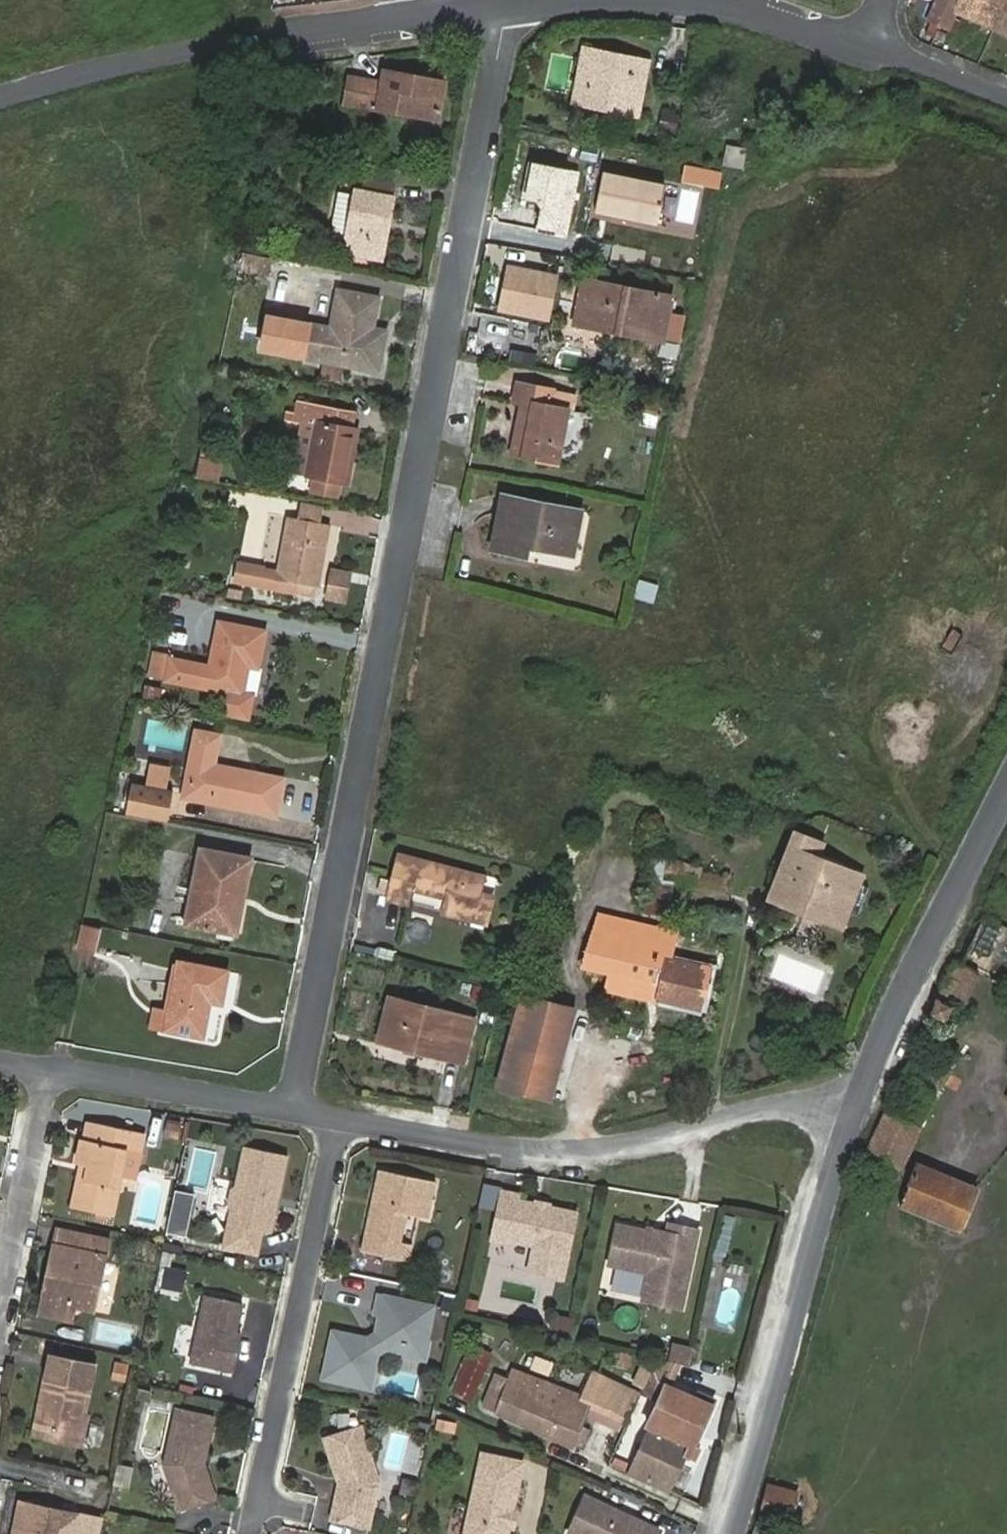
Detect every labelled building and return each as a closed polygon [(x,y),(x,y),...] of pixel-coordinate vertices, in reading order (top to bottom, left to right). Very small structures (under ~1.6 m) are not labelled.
[(948,27),(956,11),(1006,33),(1006,0),(938,0),(929,19),(948,27)] [(584,48),(581,61),(591,63),(584,98),(615,104),(613,110),(638,115),(649,61),(584,48)] [(382,82),(349,77),(344,102),(439,120),(445,82),(384,70),(382,82)] [(681,115),(662,111),(659,130),(677,133),(681,115)] [(579,170),(531,162),(524,201),(540,204),(536,230),(569,235),(579,170)] [(595,211),(658,224),(665,185),(603,172),(595,211)] [(360,190),(389,196),(392,183),(362,177),(360,190)] [(330,238),(384,248),(394,197),(389,196),(360,190),(356,190),(355,193),(339,190),(330,238)] [(499,310),(548,320),(557,276),(508,266),(499,310)] [(663,341),(672,296),(583,279),(576,317),(616,325),(615,331),(663,341)] [(386,331),(373,328),(378,297),(339,289),(331,328),(265,318),(260,348),(325,360),(322,376),(340,379),(343,364),(378,371),(386,331)] [(568,409),(551,406),(554,390),(517,383),(514,400),(522,402),(512,454),(558,463),(568,409)] [(301,403),(298,418),(318,422),(307,474),(348,483),(358,429),(351,428),(354,413),(301,403)] [(318,422),(298,418),(288,471),(307,474),(318,422)] [(221,460),(200,456),(196,476),(216,481),(221,460)] [(289,474),(286,487),(304,491),(307,478),(289,474)] [(572,555),(581,511),(503,495),(492,549),(527,555),(529,546),(572,555)] [(311,520),(322,522),(327,502),(300,497),(296,517),(311,520)] [(316,586),(319,586),(330,524),(322,522),(311,520),(296,517),(289,516),(278,571),(265,569),(265,567),(238,561),(235,581),(315,596),(316,586)] [(348,602),(353,572),(331,568),(326,598),(348,602)] [(636,578),(631,597),(652,602),(657,583),(636,578)] [(220,622),(210,667),(172,659),(167,679),(242,694),(248,665),(258,667),(265,631),(220,622)] [(150,675),(167,679),(172,659),(154,655),(150,675)] [(158,700),(160,686),(140,682),(138,697),(158,700)] [(256,774),(213,764),(219,735),(197,731),(185,796),(275,814),(282,778),(256,774)] [(146,785),(167,789),(172,766),(151,762),(146,785)] [(132,782),(126,814),(167,822),(174,790),(167,789),(146,785),(132,782)] [(811,855),(817,841),(798,834),(773,897),(794,906),(797,899),(839,915),(856,873),(811,855)] [(230,931),(237,896),(242,898),(250,859),(202,849),(187,923),(230,931)] [(480,894),(484,877),(399,855),(388,899),(408,904),(412,889),(447,898),(443,913),(487,924),(494,897),(480,894)] [(660,877),(660,855),(648,855),(648,877),(660,877)] [(412,889),(408,904),(443,913),(447,898),(412,889)] [(667,932),(635,924),(599,916),(587,968),(607,973),(604,988),(657,1001),(699,1011),(709,968),(667,959),(673,933),(667,932)] [(91,953),(98,926),(78,921),(71,948),(91,953)] [(228,972),(179,963),(170,1010),(166,1029),(203,1036),(210,1001),(221,1003),(228,972)] [(551,1099),(575,1010),(522,996),(497,1085),(551,1099)] [(463,1063),(475,1019),(390,998),(379,1041),(463,1063)] [(170,1010),(153,1007),(149,1026),(166,1029),(170,1010)] [(862,1157),(900,1171),(917,1124),(879,1110),(862,1157)] [(139,1152),(143,1134),(89,1122),(85,1140),(81,1139),(77,1161),(89,1164),(84,1181),(78,1180),(72,1207),(112,1216),(120,1176),(126,1149),(139,1152)] [(180,1126),(167,1123),(164,1135),(177,1138),(180,1126)] [(288,1155),(246,1146),(237,1187),(233,1190),(230,1202),(233,1207),(226,1238),(260,1245),(264,1230),(272,1232),(288,1155)] [(139,1152),(126,1149),(120,1176),(133,1178),(139,1152)] [(960,1231),(978,1188),(918,1163),(900,1205),(960,1231)] [(436,1182),(379,1170),(361,1250),(400,1259),(410,1215),(419,1217),(428,1219),(436,1182)] [(172,1188),(162,1230),(183,1235),(193,1193),(172,1188)] [(521,1194),(503,1191),(493,1240),(510,1244),(510,1240),(536,1245),(530,1272),(564,1279),(579,1213),(519,1200),(521,1194)] [(410,1215),(400,1259),(409,1261),(419,1217),(410,1215)] [(658,1234),(618,1226),(610,1262),(649,1271),(643,1298),(682,1307),(699,1230),(671,1224),(669,1232),(659,1230),(658,1234)] [(54,1273),(48,1302),(93,1311),(108,1240),(57,1230),(49,1271),(54,1273)] [(185,1271),(166,1267),(163,1286),(181,1290),(185,1271)] [(244,1303),(206,1295),(192,1362),(234,1371),(242,1334),(237,1333),(244,1303)] [(334,1331),(324,1378),(370,1388),(378,1354),(387,1348),(407,1353),(409,1340),(426,1343),(434,1307),(380,1295),(376,1313),(380,1314),(376,1335),(370,1339),(334,1331)] [(407,1353),(406,1355),(425,1359),(429,1344),(426,1343),(409,1340),(407,1353)] [(692,1348),(671,1344),(667,1360),(688,1364),(692,1348)] [(628,1367),(632,1353),(614,1348),(610,1362),(628,1367)] [(469,1400),(485,1364),(465,1355),(449,1391),(469,1400)] [(80,1436),(85,1416),(95,1366),(50,1356),(42,1396),(49,1398),(43,1427),(80,1436)] [(638,1394),(594,1375),(585,1398),(526,1375),(528,1369),(514,1364),(506,1384),(496,1381),(486,1409),(573,1447),(590,1409),(624,1426),(638,1394)] [(654,1425),(632,1473),(669,1490),(687,1452),(697,1430),(701,1432),(717,1398),(699,1390),(697,1395),(669,1382),(650,1423),(654,1425)] [(151,1393),(139,1390),(137,1400),(148,1402),(151,1393)] [(214,1415),(177,1407),(165,1465),(180,1511),(216,1499),(204,1463),(214,1415)] [(697,1430),(687,1452),(696,1456),(706,1435),(701,1432),(697,1430)] [(360,1432),(324,1444),(340,1489),(333,1521),(370,1529),(379,1487),(360,1432)] [(483,1455),(466,1533),(507,1533),(509,1525),(504,1524),(507,1513),(512,1514),(523,1463),(483,1455)] [(128,1481),(131,1466),(114,1462),(112,1477),(128,1481)] [(415,1487),(402,1485),(400,1497),(412,1500),(415,1487)] [(789,1523),(796,1492),(767,1485),(754,1533),(774,1533),(778,1520),(789,1523)] [(587,1497),(570,1533),(659,1533),(661,1531),(587,1497)] [(18,1510),(13,1533),(74,1533),(78,1516),(49,1509),(47,1516),(18,1510)] [(512,1514),(507,1513),(504,1524),(509,1525),(514,1526),(517,1515),(512,1514)]
